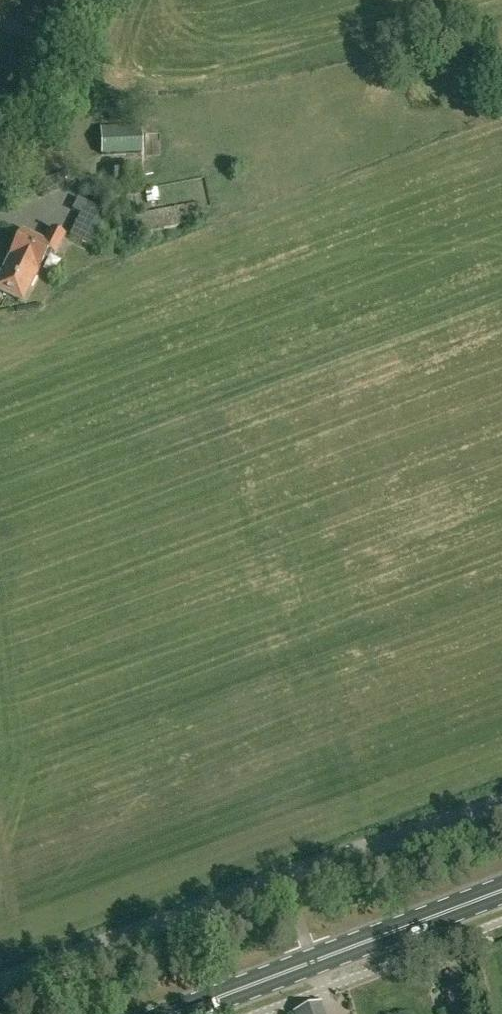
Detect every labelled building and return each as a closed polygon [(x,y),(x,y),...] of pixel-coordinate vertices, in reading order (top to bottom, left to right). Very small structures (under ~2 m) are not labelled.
[(101,155),(141,153),(139,127),(99,129),(101,155)] [(445,146),(429,151),(433,163),(449,158),(445,146)] [(138,171),(113,174),(115,194),(140,191),(138,171)] [(155,204),(168,202),(166,189),(154,191),(155,204)] [(80,215),(69,237),(92,248),(98,236),(97,235),(102,224),(96,221),(101,210),(78,198),(72,210),(80,215)] [(133,216),(137,235),(201,222),(199,209),(198,203),(133,216)] [(0,277),(0,291),(22,302),(47,251),(55,255),(64,236),(50,230),(44,243),(22,232),(10,257),(14,259),(10,267),(6,265),(0,277)] [(294,1013),(295,1013),(323,1013),(319,1004),(294,1013)]
